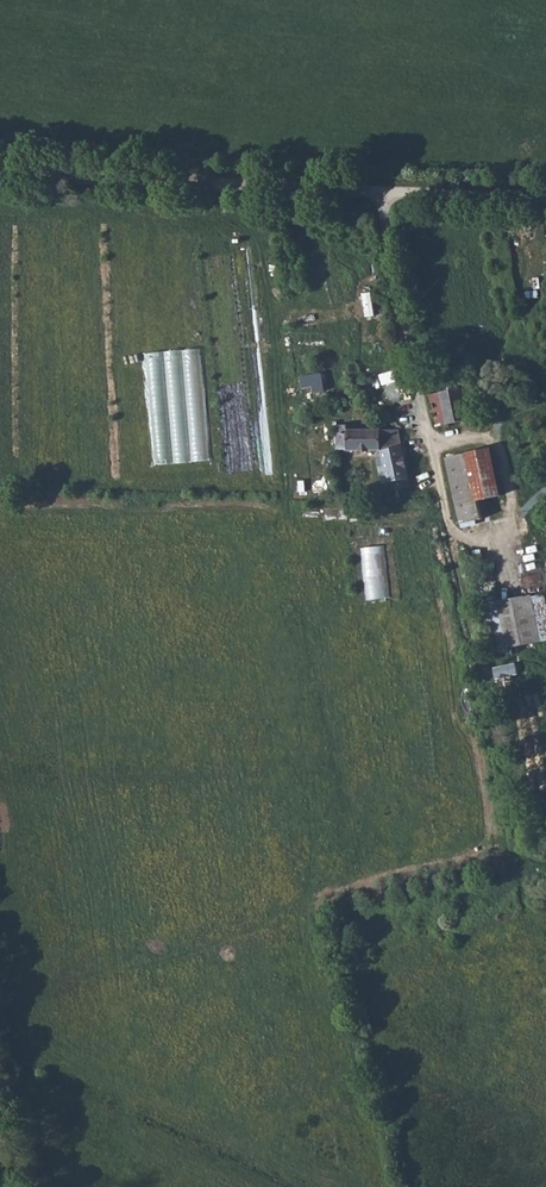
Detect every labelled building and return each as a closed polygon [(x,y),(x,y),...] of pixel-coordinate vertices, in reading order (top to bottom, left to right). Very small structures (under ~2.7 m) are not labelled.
[(438,428),(482,418),(474,385),(430,394),(438,428)] [(349,426),(338,427),(338,448),(350,448),(351,450),(383,448),(390,481),(394,481),(396,488),(413,486),(400,427),(350,431),(349,426)] [(462,524),(483,519),(479,501),(502,496),(492,448),(472,452),(470,445),(454,448),(456,456),(446,458),(462,524)] [(366,599),(390,597),(385,544),(362,546),(366,599)] [(486,607),(495,651),(545,641),(545,595),(486,607)] [(492,679),(518,673),(515,664),(490,670),(492,679)]
